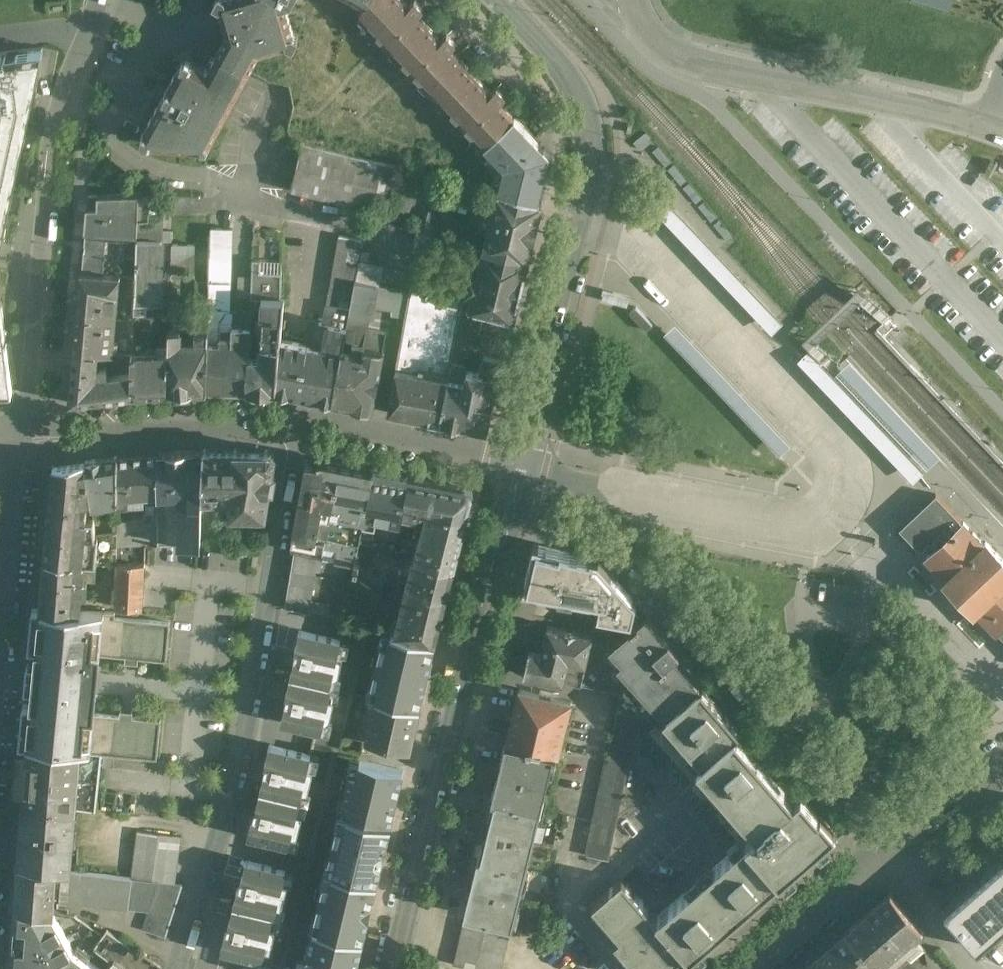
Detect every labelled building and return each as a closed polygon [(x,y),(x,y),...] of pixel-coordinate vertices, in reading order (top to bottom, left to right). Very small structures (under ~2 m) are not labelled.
[(214,3),(219,6),(228,35),(217,54),(249,71),(250,70),(249,69),(255,58),(256,58),(256,57),(259,52),(276,47),(277,47),(277,46),(288,43),(293,46),(299,36),(293,33),(290,22),(291,22),(290,21),(285,4),(292,2),(292,0),(215,0),(214,3)] [(403,0),(367,0),(366,3),(365,4),(359,15),(361,16),(363,11),(379,27),(377,34),(387,43),(423,9),(415,1),(409,6),(403,0)] [(441,40),(417,15),(423,10),(423,9),(387,43),(388,45),(392,40),(405,54),(403,61),(420,79),(427,77),(433,84),(429,88),(430,89),(460,60),(450,49),(455,43),(447,35),(441,40)] [(5,229),(45,47),(0,53),(0,252),(5,229)] [(217,54),(208,70),(192,61),(191,61),(185,57),(181,64),(141,138),(143,143),(201,148),(201,147),(206,148),(209,143),(210,143),(249,71),(217,54)] [(460,60),(430,89),(431,90),(435,86),(445,96),(453,105),(451,111),(472,133),(478,131),(487,140),(482,144),(483,145),(514,116),(500,101),(506,96),(497,87),(491,92),(460,60)] [(550,153),(514,116),(483,145),(503,166),(497,191),(539,201),(550,153)] [(398,166),(302,143),(291,190),(370,209),(373,194),(390,198),(398,166)] [(539,201),(497,191),(483,249),(528,260),(542,202),(539,201)] [(138,193),(97,195),(98,207),(88,207),(86,232),(107,234),(137,235),(137,223),(137,221),(138,221),(138,193)] [(657,211),(789,351),(800,340),(668,201),(657,211)] [(435,214),(429,212),(424,234),(423,234),(430,236),(435,214)] [(477,224),(435,214),(430,236),(469,246),(472,246),(477,224)] [(161,222),(137,223),(137,235),(137,236),(135,275),(134,303),(140,303),(158,303),(161,222)] [(231,230),(210,230),(209,283),(230,284),(231,230)] [(107,234),(86,232),(82,272),(103,273),(107,234)] [(430,236),(423,234),(424,234),(417,232),(413,250),(465,263),(469,246),(430,236)] [(137,235),(107,234),(103,273),(120,274),(135,275),(137,236),(137,235)] [(339,235),(326,304),(350,308),(355,280),(362,241),(339,235)] [(194,246),(171,245),(170,271),(193,272),(194,246)] [(471,271),(522,284),(528,260),(483,249),(477,248),(471,271)] [(282,274),(260,273),(261,261),(252,261),(251,299),(262,300),(259,357),(249,357),(247,390),(276,391),(280,340),(283,300),(281,299),(282,274)] [(522,284),(471,271),(470,276),(466,292),(473,293),(472,298),(469,308),(484,312),(514,319),(522,284)] [(82,272),(80,272),(74,349),(99,351),(114,352),(117,320),(120,274),(103,273),(82,272)] [(377,286),(355,280),(350,308),(349,314),(369,318),(371,318),(377,286)] [(209,283),(196,283),(195,303),(208,303),(209,283)] [(230,284),(209,283),(208,303),(208,329),(208,341),(208,342),(208,343),(219,344),(220,338),(233,338),(232,326),(228,326),(230,284)] [(9,389),(13,389),(0,286),(0,389),(9,389)] [(397,290),(381,286),(377,308),(394,310),(397,291),(397,290)] [(463,296),(411,286),(409,294),(405,317),(396,368),(447,378),(450,363),(455,340),(463,296)] [(409,294),(397,291),(394,310),(393,315),(405,317),(409,294)] [(472,298),(463,296),(455,340),(478,345),(484,312),(469,308),(472,298)] [(153,309),(140,308),(140,303),(134,303),(134,314),(134,322),(133,352),(152,351),(153,309)] [(319,321),(314,346),(304,344),(280,340),(276,391),(332,402),(342,348),(349,314),(350,308),(326,304),(323,322),(319,321)] [(793,466),(800,459),(660,310),(653,317),(793,466)] [(250,313),(233,312),(232,326),(233,338),(220,338),(219,344),(208,343),(206,389),(247,390),(249,357),(250,327),(250,313)] [(369,318),(349,314),(342,348),(352,350),(353,342),(363,344),(366,328),(367,328),(369,318)] [(319,321),(308,319),(304,344),(314,346),(319,321)] [(134,322),(117,320),(114,352),(132,353),(133,353),(133,352),(134,322)] [(366,328),(363,344),(353,342),(352,350),(342,348),(332,402),(371,410),(372,409),(374,410),(375,408),(373,407),(386,332),(367,328),(366,328)] [(197,341),(181,341),(181,329),(169,329),(168,350),(167,392),(206,389),(208,343),(208,342),(208,341),(208,329),(197,329),(197,341)] [(74,349),(69,402),(131,394),(132,370),(108,373),(107,364),(99,365),(99,351),(74,349)] [(152,351),(133,352),(133,353),(132,353),(132,370),(131,394),(167,392),(168,350),(152,351)] [(799,361),(906,474),(923,458),(851,382),(845,388),(810,350),(799,361)] [(445,391),(494,403),(496,394),(495,394),(498,384),(499,378),(504,360),(484,355),(480,371),(469,369),(468,370),(465,366),(450,363),(447,378),(445,391)] [(447,378),(396,368),(388,412),(439,422),(439,421),(445,391),(447,378)] [(494,403),(445,391),(439,421),(440,421),(441,422),(464,427),(464,426),(486,430),(487,429),(489,422),(488,422),(491,413),(494,403)] [(204,449),(159,452),(158,522),(157,545),(202,543),(203,497),(204,449)] [(239,449),(204,449),(203,497),(230,498),(231,505),(239,506),(239,514),(266,514),(270,484),(276,449),(239,449)] [(118,455),(118,500),(118,504),(129,503),(129,502),(144,501),(144,520),(144,522),(158,522),(159,452),(118,455)] [(118,455),(85,460),(92,500),(93,510),(99,509),(98,503),(118,500),(118,455)] [(332,502),(307,458),(294,529),(325,534),(326,535),(332,502)] [(307,458),(332,502),(339,464),(307,458)] [(83,501),(92,500),(85,460),(54,464),(50,501),(83,501)] [(374,471),(339,464),(332,502),(344,504),(342,512),(364,517),(365,517),(374,471)] [(408,477),(374,471),(365,517),(364,517),(363,525),(375,527),(377,515),(400,520),(402,513),(408,477)] [(466,488),(408,477),(402,513),(410,515),(414,514),(415,513),(416,512),(417,511),(426,513),(427,506),(466,515),(471,494),(470,491),(469,490),(467,489),(466,488)] [(898,529),(927,557),(964,522),(936,495),(898,529)] [(83,501),(50,501),(48,523),(95,524),(94,518),(87,518),(86,510),(81,509),(83,501)] [(364,517),(342,512),(344,504),(332,502),(326,535),(359,543),(363,525),(364,517)] [(466,515),(427,506),(426,513),(415,556),(453,565),(466,515)] [(117,531),(117,546),(146,545),(157,545),(158,522),(144,522),(144,520),(117,521),(117,531)] [(986,541),(984,543),(964,522),(927,557),(947,578),(945,580),(974,611),(976,609),(996,630),(997,629),(1002,636),(1002,559),(986,541)] [(95,524),(48,523),(45,559),(97,561),(117,561),(117,546),(117,531),(96,534),(95,524)] [(325,534),(294,529),(290,550),(294,551),(322,557),(324,546),(325,534)] [(359,543),(326,535),(325,534),(324,546),(339,548),(336,561),(355,565),(359,543)] [(534,542),(523,588),(600,602),(597,614),(632,620),(637,600),(598,557),(534,542)] [(322,557),(294,551),(292,566),(315,571),(320,572),(322,557)] [(415,556),(413,555),(395,631),(435,640),(453,565),(415,556)] [(45,559),(40,609),(80,610),(82,590),(87,590),(87,580),(96,580),(97,561),(45,559)] [(145,562),(117,561),(115,606),(143,607),(145,562)] [(315,571),(292,566),(288,591),(311,596),(315,571)] [(311,596),(288,591),(285,607),(308,612),(311,596)] [(679,650),(637,600),(632,620),(597,614),(592,635),(581,684),(621,691),(617,711),(662,719),(701,685),(674,654),(679,650)] [(80,610),(40,609),(32,608),(28,648),(37,648),(35,663),(32,685),(25,684),(22,728),(29,729),(28,745),(102,751),(103,753),(158,758),(161,720),(95,715),(99,667),(101,654),(133,655),(165,660),(171,622),(114,617),(115,611),(80,610)] [(576,631),(564,628),(564,629),(548,625),(541,653),(529,650),(523,674),(581,684),(592,635),(576,631)] [(293,629),(280,677),(325,688),(337,641),(293,629)] [(435,640),(384,629),(369,694),(377,696),(419,706),(435,640)] [(280,677),(268,721),(313,733),(325,688),(280,677)] [(662,719),(651,729),(689,774),(735,733),(739,729),(701,685),(662,719)] [(571,701),(519,689),(507,742),(553,754),(558,755),(571,701)] [(419,706),(377,696),(375,705),(369,704),(367,715),(373,717),(367,741),(408,750),(419,706)] [(637,737),(613,733),(608,763),(628,767),(631,768),(637,737)] [(748,841),(794,801),(735,733),(689,774),(748,841)] [(553,754),(507,742),(493,799),(496,799),(540,810),(553,754)] [(265,743),(252,790),(296,802),(309,755),(265,743)] [(102,758),(103,753),(102,751),(28,745),(27,754),(24,789),(23,800),(77,807),(96,810),(102,758)] [(337,810),(384,822),(398,766),(350,754),(337,810)] [(608,763),(604,763),(593,820),(616,825),(628,767),(608,763)] [(252,790),(240,835),(284,847),(296,802),(252,790)] [(794,801),(748,841),(658,919),(684,950),(689,956),(714,934),(744,908),(779,877),(811,849),(834,829),(803,793),(794,801)] [(481,858),(525,869),(540,810),(496,799),(481,858)] [(77,807),(23,800),(21,831),(18,862),(71,869),(77,807)] [(384,822),(337,810),(323,867),(371,878),(384,822)] [(616,825),(593,820),(586,854),(609,860),(616,825)] [(144,929),(166,936),(183,885),(175,883),(181,836),(137,829),(131,877),(71,869),(18,862),(17,875),(16,895),(15,906),(54,913),(55,897),(150,910),(144,929)] [(223,904),(268,915),(280,868),(235,857),(223,904)] [(525,869),(481,858),(478,857),(464,914),(466,914),(510,925),(511,925),(525,869)] [(1002,924),(1002,858),(944,910),(977,947),(1002,924)] [(356,936),(371,878),(323,867),(309,925),(356,936)] [(622,879),(594,904),(595,905),(598,902),(618,924),(614,927),(621,935),(625,932),(630,938),(621,946),(641,968),(663,968),(673,960),(684,950),(658,919),(622,879)] [(890,893),(846,931),(877,966),(878,967),(922,929),(890,893)] [(257,962),(268,915),(223,904),(212,951),(257,962)] [(74,950),(54,913),(15,906),(11,957),(27,968),(99,968),(74,950)] [(466,914),(454,964),(475,968),(500,968),(510,925),(466,914)] [(566,917),(553,935),(583,968),(612,968),(566,917)] [(309,925),(298,968),(348,968),(356,936),(309,925)] [(803,968),(873,968),(877,966),(846,931),(803,968)]
